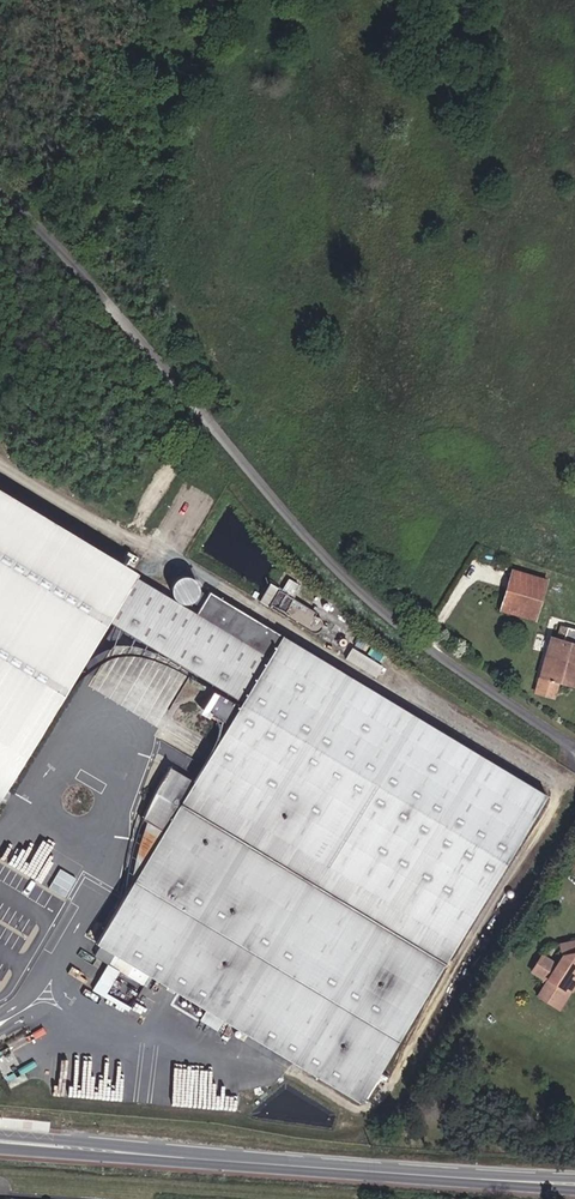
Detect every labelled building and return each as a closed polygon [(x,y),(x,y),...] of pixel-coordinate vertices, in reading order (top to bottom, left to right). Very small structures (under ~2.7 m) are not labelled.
[(0,480),(0,807),(114,621),(141,578),(146,569),(0,480)] [(537,620),(548,581),(513,570),(502,611),(537,620)] [(217,589),(201,575),(191,587),(196,591),(193,594),(205,604),(217,589)] [(301,585),(288,577),(281,591),(279,590),(269,607),(311,632),(314,633),(317,633),(319,632),(321,631),(322,629),(323,625),(323,624),(323,622),(321,619),(318,618),(316,617),(315,617),(317,613),(293,598),(301,585)] [(272,655),(141,578),(114,621),(246,698),(272,655)] [(532,650),(547,654),(537,693),(555,698),(559,683),(574,687),(574,629),(540,619),(532,650)] [(194,784),(170,769),(163,780),(157,792),(151,803),(148,810),(146,817),(144,820),(165,833),(126,897),(98,944),(120,957),(114,968),(129,977),(135,967),(151,976),(363,1104),(548,795),(283,636),(272,655),(246,698),(194,784)] [(127,889),(126,897),(165,833),(144,820),(141,827),(138,835),(137,842),(134,850),(131,864),(129,874),(128,881),(127,889)] [(11,860),(17,848),(2,842),(0,846),(0,856),(11,860)] [(574,967),(574,941),(562,943),(564,954),(561,959),(574,967)] [(561,959),(555,968),(552,966),(554,960),(543,954),(532,970),(547,980),(539,994),(546,998),(549,995),(559,1002),(565,990),(572,994),(574,988),(574,981),(571,977),(574,971),(574,967),(561,959)] [(145,986),(151,976),(135,967),(129,977),(145,986)] [(549,995),(546,998),(563,1008),(572,994),(565,990),(559,1002),(549,995)]
